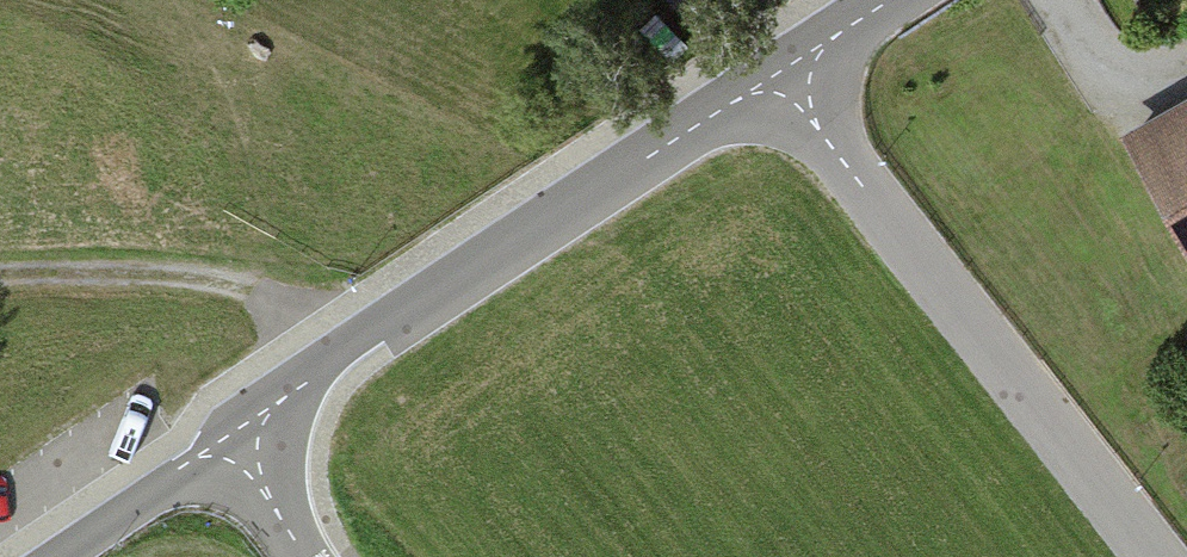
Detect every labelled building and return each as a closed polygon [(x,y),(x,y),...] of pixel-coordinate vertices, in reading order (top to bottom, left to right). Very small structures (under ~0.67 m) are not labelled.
[(1120,139),(1186,258),(1186,101),(1120,139)]
